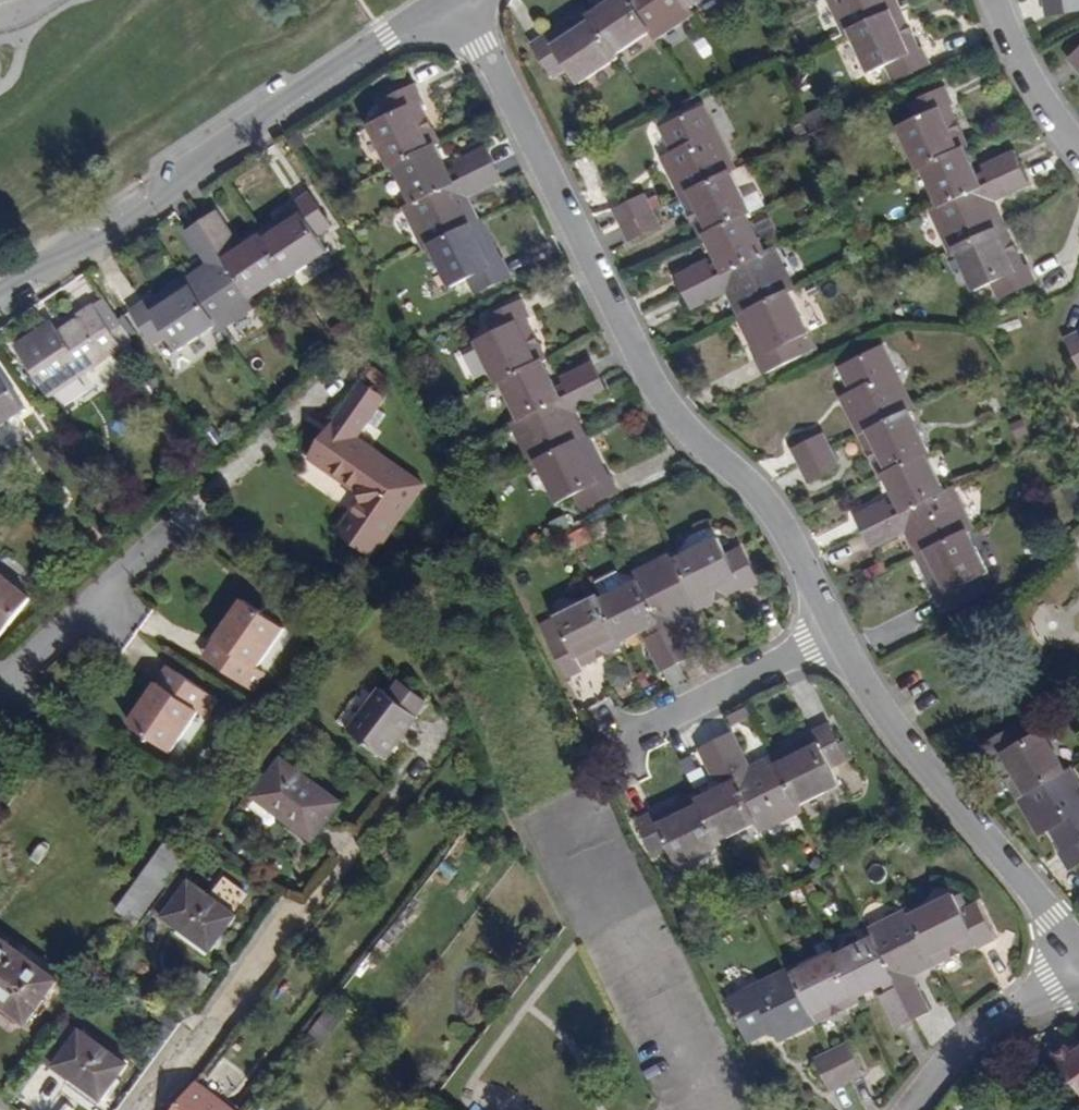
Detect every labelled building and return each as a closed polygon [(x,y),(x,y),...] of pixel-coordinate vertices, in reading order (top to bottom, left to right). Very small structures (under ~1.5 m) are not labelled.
[(617,0),(615,0),(591,16),(617,54),(650,32),(629,0),(621,6),(617,0)] [(691,8),(686,0),(629,0),(650,32),(656,40),(695,14),(691,8)] [(842,38),(849,35),(899,13),(894,0),(825,0),(842,38)] [(1045,10),(1078,6),(1078,0),(1044,0),(1045,10)] [(619,57),(617,54),(591,16),(588,11),(550,37),(548,34),(534,44),(556,77),(570,67),(581,83),(619,57)] [(922,54),(919,55),(899,13),(849,35),(869,78),(886,70),(893,84),(928,69),(922,54)] [(901,125),(920,168),(923,167),(965,148),(972,145),(951,102),(954,100),(947,85),(912,102),(918,116),(901,125)] [(374,126),(394,166),(397,165),(440,144),(443,143),(423,102),(426,100),(418,86),(385,103),(391,118),(374,126)] [(681,157),(665,164),(681,197),(721,177),(731,172),(713,135),(719,132),(707,107),(662,130),(673,155),(678,152),(681,157)] [(440,144),(397,165),(416,204),(451,187),(447,176),(454,173),(440,144)] [(978,176),(965,148),(923,167),(940,205),(976,189),(972,179),(978,176)] [(490,149),(461,164),(468,178),(497,164),(490,149)] [(1022,167),(1016,151),(993,162),(1000,178),(1022,167)] [(993,162),(986,165),(993,181),(1000,178),(993,162)] [(468,178),(451,187),(416,204),(407,209),(426,249),(433,245),(470,228),(482,222),(473,204),(469,206),(466,200),(485,190),(488,193),(506,182),(497,164),(468,178)] [(1030,185),(1022,167),(1000,178),(1007,194),(1010,192),(1011,194),(1030,185)] [(749,216),(751,215),(731,172),(721,177),(681,197),(701,239),(706,236),(749,216)] [(993,201),(1007,194),(1000,178),(993,181),(976,189),(940,205),(932,209),(952,253),(959,249),(1009,227),(1000,207),(996,209),(993,201)] [(257,229),(257,230),(260,234),(285,272),(288,276),(326,250),(316,234),(328,226),(310,190),(292,202),(294,205),(257,229)] [(644,196),(615,210),(622,225),(651,211),(644,196)] [(629,240),(659,226),(651,211),(622,225),(629,240)] [(232,241),(214,213),(202,222),(220,248),(232,241)] [(720,265),(727,261),(732,271),(767,254),(749,216),(706,236),(720,265)] [(202,271),(200,268),(186,277),(202,301),(218,325),(221,329),(257,304),(251,294),(230,264),(220,248),(202,222),(185,233),(196,249),(199,251),(209,266),(202,271)] [(505,262),(502,264),(482,222),(470,228),(433,245),(455,288),(471,280),(478,295),(513,278),(505,262)] [(1032,268),(1028,268),(1009,227),(959,249),(977,292),(996,284),(1002,298),(1038,281),(1032,268)] [(232,253),(236,260),(230,264),(251,294),(285,272),(260,234),(232,253)] [(732,271),(713,281),(684,295),(692,311),(713,301),(712,298),(734,287),(738,294),(731,298),(740,317),(742,316),(789,293),(797,290),(777,250),(767,254),(732,271)] [(706,266),(677,280),(684,295),(713,281),(706,266)] [(166,333),(179,352),(218,325),(202,301),(186,277),(146,304),(143,299),(129,309),(152,343),(166,333)] [(789,293),(742,316),(740,317),(766,372),(798,356),(791,342),(809,333),(789,293)] [(481,339),(501,381),(504,380),(546,359),(550,357),(529,315),(531,313),(524,299),(490,316),(497,331),(481,339)] [(87,375),(126,348),(96,303),(83,312),(85,316),(63,330),(56,321),(21,344),(52,391),(83,370),(87,375)] [(1070,338),(1078,355),(1078,334),(1070,338)] [(846,403),(862,436),(911,412),(892,375),(897,372),(884,347),(841,369),(856,398),(846,403)] [(560,387),(546,359),(504,380),(522,418),(558,400),(553,391),(560,387)] [(596,363),(567,377),(574,392),(603,378),(596,363)] [(30,407),(0,364),(0,428),(30,407)] [(612,396),(603,378),(574,392),(558,400),(522,418),(513,422),(533,463),(540,460),(577,441),(590,435),(581,417),(576,420),(572,413),(590,403),(592,406),(612,396)] [(348,440),(378,396),(354,380),(339,402),(321,429),(325,431),(321,437),(318,434),(302,458),(324,473),(327,470),(359,491),(359,497),(349,513),(345,511),(332,531),(368,555),(381,537),(377,534),(389,517),(393,519),(418,482),(381,457),(378,461),(348,440)] [(862,436),(883,478),(887,476),(928,455),(932,453),(911,412),(862,436)] [(612,473),(609,475),(590,435),(577,441),(540,460),(559,500),(576,491),(584,507),(620,489),(612,473)] [(803,466),(831,452),(824,437),(795,451),(803,466)] [(900,502),(907,500),(912,510),(946,492),(928,455),(887,476),(900,502)] [(957,487),(946,492),(912,510),(897,517),(865,533),(873,551),(894,541),(894,538),(915,527),(919,535),(913,538),(922,556),(970,532),(977,528),(957,487)] [(888,501),(857,518),(865,533),(897,517),(888,501)] [(975,580),(990,572),(970,532),(922,556),(942,597),(940,598),(947,612),(981,595),(975,580)] [(727,557),(719,541),(679,561),(702,609),(742,590),(744,593),(758,585),(741,550),(727,557)] [(640,580),(656,615),(665,633),(679,662),(697,653),(688,634),(684,635),(674,616),(682,612),(685,618),(702,609),(679,561),(674,553),(636,572),(640,580)] [(37,593),(0,564),(0,632),(3,634),(37,593)] [(651,628),(648,619),(656,615),(640,580),(601,599),(622,642),(651,628)] [(255,664),(283,624),(242,596),(215,636),(223,642),(211,660),(252,688),(264,670),(255,664)] [(584,667),(625,647),(622,642),(601,599),(599,596),(558,616),(567,636),(553,644),(570,677),(585,670),(584,667)] [(665,670),(679,662),(665,633),(651,640),(665,670)] [(215,636),(203,654),(211,660),(223,642),(215,636)] [(164,687),(176,669),(167,663),(156,681),(164,687)] [(205,714),(217,697),(176,669),(164,687),(156,681),(129,720),(170,748),(196,709),(200,712),(205,714)] [(388,675),(356,717),(393,744),(425,702),(435,688),(409,669),(398,683),(388,675)] [(428,705),(425,702),(393,744),(396,746),(428,705)] [(814,729),(815,733),(774,753),(798,803),(840,782),(832,765),(846,757),(829,723),(814,729)] [(994,760),(996,758),(1019,798),(1040,786),(1066,771),(1042,729),(1025,739),(1016,726),(985,745),(994,760)] [(762,829),(801,810),(798,803),(774,753),(757,761),(759,767),(753,770),(745,754),(747,753),(738,734),(720,743),(733,771),(742,788),(759,823),(762,829)] [(327,824),(354,784),(290,743),(266,780),(295,799),(294,802),(327,824)] [(706,750),(719,778),(733,771),(720,743),(706,750)] [(1066,771),(1040,786),(1019,798),(1037,828),(1049,820),(1052,826),(1048,828),(1058,847),(1056,848),(1064,862),(1078,853),(1078,794),(1066,771)] [(733,792),(729,785),(700,799),(721,842),(759,823),(742,788),(733,792)] [(680,864),(722,844),(721,842),(700,799),(697,794),(656,814),(655,811),(641,819),(658,854),(672,848),(680,864)] [(155,850),(121,903),(138,914),(172,860),(155,850)] [(238,898),(251,881),(229,864),(216,882),(196,867),(169,902),(216,937),(243,902),(238,898)] [(961,912),(953,895),(911,915),(935,964),(975,945),(979,947),(993,939),(976,905),(961,912)] [(887,968),(898,990),(912,1020),(930,1011),(921,992),(918,992),(909,972),(916,968),(918,972),(935,964),(911,915),(908,909),(868,928),(871,934),(887,968)] [(871,934),(832,953),(852,995),(882,980),(879,972),(887,968),(871,934)] [(57,978),(0,938),(0,1004),(26,1022),(57,978)] [(813,1020),(854,1000),(852,995),(832,953),(831,951),(790,971),(813,1020)] [(781,1036),(813,1020),(790,971),(753,989),(750,984),(725,996),(747,1041),(772,1029),(769,1023),(773,1021),(781,1036)] [(883,997),(897,1027),(912,1020),(898,990),(883,997)] [(319,1039),(344,1007),(332,998),(307,1030),(319,1039)] [(97,1091),(123,1056),(65,1013),(41,1045),(52,1053),(50,1056),(97,1091)] [(857,1074),(843,1044),(828,1052),(842,1081),(857,1074)] [(828,1088),(842,1081),(828,1052),(814,1059),(828,1088)] [(247,1109),(199,1074),(172,1109),(246,1109),(247,1109)]
